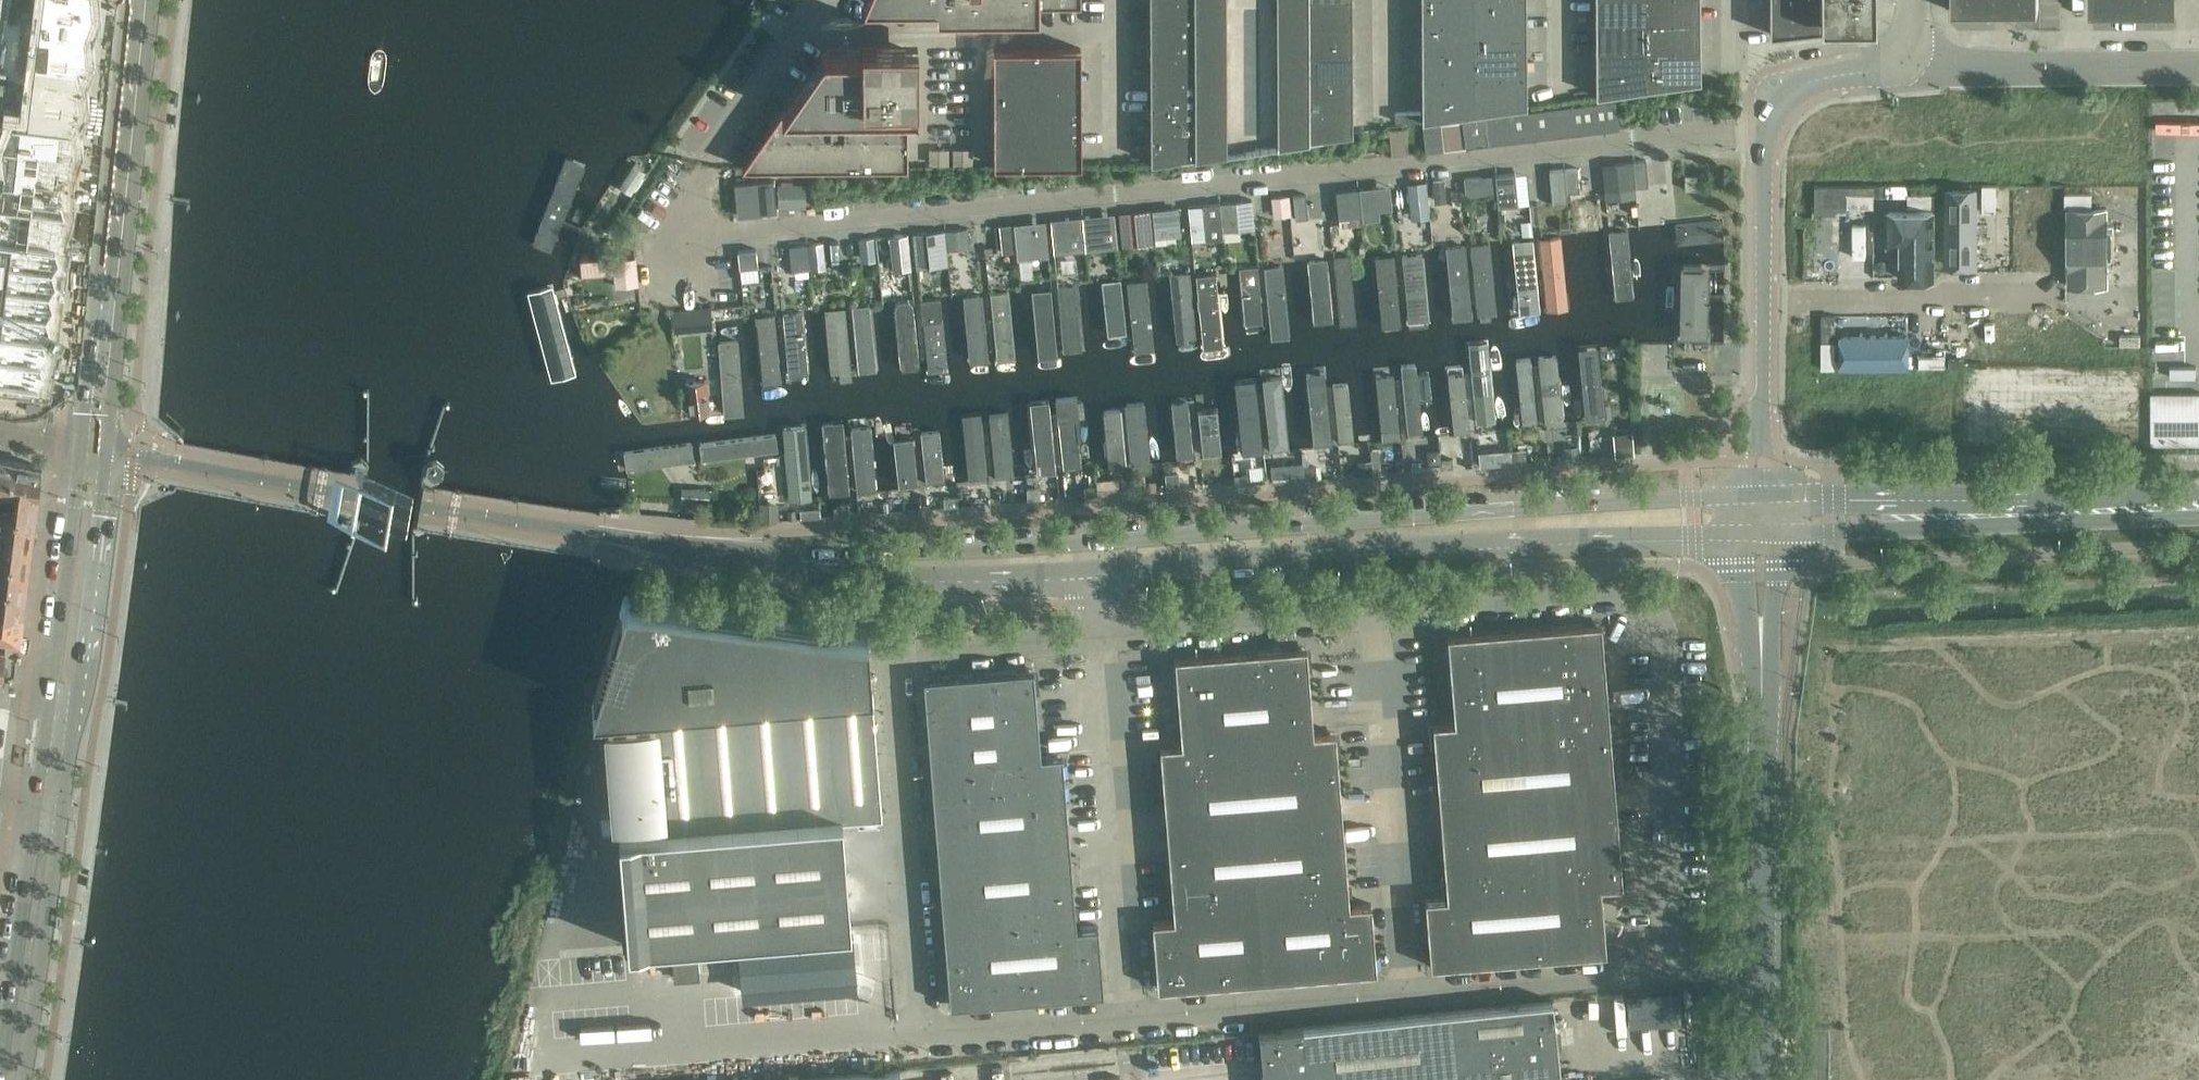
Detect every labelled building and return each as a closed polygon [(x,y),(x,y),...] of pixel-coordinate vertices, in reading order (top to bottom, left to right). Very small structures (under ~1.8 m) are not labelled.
[(38,381),(46,368),(42,356),(49,345),(45,332),(52,321),(48,309),(55,298),(51,285),(58,274),(54,262),(61,251),(57,238),(64,227),(60,215),(67,203),(63,190),(59,189),(62,167),(68,168),(77,146),(78,145),(75,122),(84,99),(82,75),(90,52),(88,28),(96,5),(96,0),(0,0),(0,376),(38,381)] [(864,4),(937,4),(937,14),(1040,14),(1040,3),(1082,3),(1082,0),(866,0),(864,4)] [(1151,23),(1195,23),(1195,0),(1151,0),(1151,23)] [(1195,23),(1195,51),(1195,77),(1195,105),(1195,132),(1195,156),(1228,152),(1309,140),(1309,105),(1309,78),(1309,50),(1309,23),(1309,0),(1195,0),(1195,23)] [(1309,23),(1354,23),(1353,0),(1309,0),(1309,23)] [(1423,20),(1476,19),(1476,0),(1423,0),(1423,20)] [(1476,19),(1477,46),(1477,74),(1528,74),(1527,0),(1476,0),(1476,19)] [(1597,18),(1649,17),(1649,0),(1596,0),(1597,18)] [(1649,17),(1701,17),(1701,0),(1649,0),(1649,17)] [(1770,35),(1875,23),(1875,0),(1770,0),(1770,35)] [(1953,12),(2040,12),(2040,0),(1953,0),(1953,12)] [(1649,17),(1597,18),(1597,45),(1649,45),(1649,17)] [(1701,17),(1649,17),(1649,45),(1701,44),(1701,17)] [(1476,19),(1423,20),(1423,47),(1477,46),(1476,19)] [(1195,23),(1151,23),(1152,51),(1195,51),(1195,23)] [(1309,23),(1309,50),(1354,50),(1354,23),(1309,23)] [(863,50),(825,51),(745,164),(743,167),(909,167),(909,110),(919,110),(919,40),(863,40),(863,50)] [(1701,44),(1649,45),(1650,88),(1702,81),(1701,44)] [(1649,45),(1597,45),(1597,96),(1650,88),(1649,45)] [(1477,46),(1423,47),(1423,75),(1477,74),(1477,46)] [(1039,49),(995,50),(995,79),(1039,79),(1039,49)] [(1082,49),(1039,49),(1039,79),(1082,78),(1082,49)] [(1309,50),(1309,78),(1354,78),(1354,50),(1309,50)] [(1195,51),(1152,51),(1152,77),(1195,77),(1195,51)] [(1477,74),(1423,75),(1424,121),(1477,113),(1477,74)] [(1528,74),(1477,74),(1477,113),(1528,106),(1528,74)] [(1195,77),(1152,77),(1152,105),(1195,105),(1195,77)] [(1082,78),(1039,79),(1039,108),(1082,107),(1082,78)] [(1309,78),(1309,105),(1354,105),(1354,78),(1309,78)] [(1039,79),(995,79),(995,108),(1039,108),(1039,79)] [(1615,101),(1593,104),(1596,130),(1618,128),(1615,101)] [(1596,130),(1593,104),(1571,106),(1575,133),(1596,130)] [(1195,105),(1152,105),(1152,132),(1195,132),(1195,105)] [(1309,105),(1309,140),(1354,133),(1354,105),(1309,105)] [(1575,133),(1571,106),(1550,109),(1553,136),(1575,133)] [(1082,107),(1039,108),(1039,137),(1083,136),(1082,107)] [(1039,108),(995,108),(996,137),(1039,137),(1039,108)] [(1553,136),(1550,109),(1528,111),(1531,138),(1553,136)] [(1531,138),(1528,111),(1506,114),(1509,141),(1531,138)] [(1509,141),(1506,114),(1484,116),(1487,143),(1509,141)] [(1487,143),(1484,116),(1462,119),(1465,146),(1487,143)] [(1443,149),(1465,147),(1462,121),(1440,124),(1443,149)] [(1439,123),(1422,125),(1426,151),(1443,149),(1439,123)] [(1406,128),(1389,130),(1391,155),(1408,154),(1406,128)] [(1195,132),(1152,132),(1152,163),(1195,156),(1195,132)] [(1083,136),(1039,137),(1039,166),(1083,166),(1083,136)] [(1039,137),(996,137),(996,166),(1039,166),(1039,137)] [(586,160),(569,153),(533,243),(550,250),(586,160)] [(1648,185),(1645,160),(1633,161),(1635,187),(1648,185)] [(1633,178),(1631,161),(1614,163),(1616,180),(1633,178)] [(644,171),(634,164),(620,186),(630,193),(644,171)] [(1579,191),(1577,166),(1564,168),(1566,192),(1579,191)] [(1566,192),(1564,168),(1549,169),(1552,204),(1567,202),(1566,192)] [(1498,206),(1518,204),(1515,173),(1495,175),(1498,206)] [(1696,174),(1684,174),(1685,189),(1696,189),(1696,174)] [(1482,177),(1464,178),(1466,195),(1483,194),(1482,177)] [(774,180),(734,183),(737,214),(776,211),(774,180)] [(1443,180),(1432,181),(1434,202),(1445,201),(1445,197),(1443,180)] [(1425,182),(1408,183),(1410,210),(1411,219),(1429,217),(1425,182)] [(804,205),(804,184),(779,185),(779,206),(804,205)] [(1824,184),(1817,184),(1817,212),(1836,212),(1836,208),(1876,208),(1876,195),(1876,185),(1876,184),(1824,184)] [(1979,186),(1946,186),(1946,266),(1980,265),(1979,186)] [(1998,186),(1985,186),(1985,212),(1998,212),(1998,186)] [(1375,187),(1358,188),(1362,220),(1379,218),(1378,213),(1376,187),(1375,187)] [(1336,191),(1339,217),(1360,215),(1357,189),(1336,191)] [(1308,217),(1306,194),(1293,195),(1295,219),(1308,217)] [(1937,194),(1910,195),(1910,208),(1937,208),(1937,194)] [(2094,194),(2067,194),(2067,207),(2094,207),(2094,196),(2094,194)] [(1272,197),(1273,213),(1289,211),(1288,196),(1272,197)] [(1240,227),(1237,200),(1219,202),(1222,229),(1240,227)] [(1222,229),(1219,202),(1202,204),(1206,238),(1223,237),(1222,229)] [(1154,235),(1175,233),(1173,207),(1152,209),(1154,235)] [(2094,207),(2067,207),(2067,286),(2109,286),(2109,207),(2094,207)] [(1875,274),(1876,208),(1836,208),(1836,212),(1836,275),(1875,274)] [(1937,208),(1910,208),(1885,208),(1885,244),(1898,244),(1899,279),(1937,279),(1937,208)] [(1154,243),(1150,209),(1134,211),(1137,245),(1154,243)] [(1137,245),(1134,211),(1119,212),(1123,246),(1137,245)] [(1100,214),(1082,216),(1083,228),(1084,233),(1102,232),(1101,227),(1100,214)] [(1077,216),(1064,218),(1065,232),(1078,231),(1077,216)] [(1030,221),(1017,222),(1020,257),(1048,255),(1047,246),(1034,247),(1032,221),(1030,221)] [(1719,221),(1676,226),(1677,243),(1721,239),(1719,221)] [(1015,250),(1012,223),(999,224),(1002,251),(1015,250)] [(968,244),(967,228),(946,230),(947,246),(964,245),(968,244)] [(947,264),(943,230),(926,231),(928,253),(929,266),(947,264)] [(1627,231),(1610,232),(1616,298),(1633,297),(1627,231)] [(911,268),(907,233),(890,235),(893,270),(911,268)] [(1601,233),(1584,234),(1590,304),(1607,302),(1601,233)] [(873,237),(858,238),(860,261),(875,260),(873,237)] [(1560,237),(1540,239),(1547,311),(1567,309),(1560,237)] [(1533,239),(1513,241),(1518,304),(1527,303),(1528,312),(1539,311),(1533,239)] [(810,244),(812,268),(824,267),(822,243),(810,244)] [(792,245),(790,246),(793,271),(807,269),(805,256),(804,244),(792,245)] [(1488,244),(1471,246),(1478,316),(1496,314),(1488,244)] [(1464,247),(1446,249),(1454,320),(1471,318),(1464,247)] [(757,266),(756,248),(738,250),(739,256),(740,268),(757,266)] [(1421,253),(1402,255),(1408,320),(1427,318),(1421,253)] [(1392,254),(1375,256),(1382,325),(1399,324),(1392,254)] [(637,283),(635,258),(613,260),(616,286),(637,283)] [(1350,260),(1334,261),(1340,325),(1355,324),(1350,260)] [(1326,263),(1309,265),(1314,321),(1331,319),(1326,263)] [(1281,264),(1265,266),(1272,336),(1288,335),(1281,264)] [(1258,267),(1240,269),(1245,325),(1262,324),(1258,267)] [(1683,269),(1681,335),(1708,336),(1709,270),(1683,269)] [(1216,273),(1196,275),(1203,347),(1223,345),(1216,273)] [(1189,276),(1171,277),(1179,347),(1196,345),(1189,276)] [(1147,279),(1127,281),(1135,352),(1154,350),(1147,279)] [(1120,281),(1102,283),(1107,336),(1125,335),(1120,281)] [(552,282),(527,290),(530,303),(551,379),(575,372),(557,300),(557,299),(555,292),(552,282)] [(1076,286),(1058,287),(1063,352),(1081,351),(1076,286)] [(1051,289),(1032,291),(1038,355),(1056,353),(1051,289)] [(788,290),(788,304),(803,304),(803,290),(788,290)] [(1008,293),(990,294),(997,360),(1014,358),(1008,293)] [(981,295),(965,297),(971,361),(987,359),(981,295)] [(940,300),(920,302),(923,324),(924,324),(929,373),(947,372),(941,322),(942,322),(940,300)] [(910,303),(900,304),(897,308),(898,327),(902,368),(906,372),(916,371),(919,367),(914,307),(910,303)] [(871,307),(854,308),(860,373),(877,372),(871,307)] [(845,309),(825,311),(831,374),(839,374),(840,383),(852,381),(845,309)] [(802,313),(784,315),(791,376),(808,374),(802,313)] [(774,317),(757,319),(763,387),(780,385),(774,317)] [(1837,317),(1824,317),(1824,323),(1824,337),(1837,337),(1837,317)] [(1839,334),(1839,369),(1909,369),(1909,334),(1839,334)] [(2141,336),(2121,336),(2121,346),(2141,346),(2141,336)] [(1837,337),(1824,337),(1824,342),(1824,369),(1837,369),(1837,342),(1837,337)] [(735,339),(717,340),(724,412),(741,410),(735,339)] [(1488,342),(1468,343),(1477,429),(1496,428),(1488,342)] [(1579,345),(1585,420),(1604,419),(1598,344),(1579,345)] [(1538,357),(1544,423),(1562,422),(1556,356),(1538,357)] [(1531,359),(1517,360),(1523,424),(1536,423),(1531,359)] [(1416,363),(1399,364),(1407,437),(1423,436),(1416,363)] [(1324,367),(1305,369),(1313,447),(1331,445),(1324,367)] [(2147,369),(2040,367),(2039,420),(2146,423),(2147,369)] [(1280,368),(1261,370),(1269,451),(1288,449),(1280,368)] [(1392,368),(1375,369),(1382,440),(1399,438),(1392,368)] [(1464,373),(1449,375),(1455,432),(1470,431),(1464,373)] [(1254,376),(1234,378),(1242,453),(1262,451),(1254,376)] [(705,380),(685,384),(689,413),(709,410),(705,380)] [(1348,382),(1333,383),(1338,444),(1353,442),(1348,382)] [(1988,442),(1988,389),(1968,389),(1968,442),(1988,442)] [(2198,445),(2198,392),(2151,393),(2151,445),(2198,445)] [(1048,398),(1029,400),(1037,474),(1056,472),(1048,398)] [(1188,400),(1170,401),(1176,459),(1193,457),(1188,400)] [(1142,402),(1125,403),(1131,463),(1148,461),(1142,402)] [(1217,406),(1197,409),(1202,456),(1222,454),(1217,406)] [(1120,408),(1103,410),(1106,442),(1104,442),(1105,454),(1107,453),(1108,465),(1125,463),(1120,408)] [(981,412),(962,414),(969,481),(979,479),(987,479),(981,412)] [(1007,412),(988,413),(995,479),(1014,477),(1007,412)] [(1080,418),(1057,421),(1062,470),(1080,468),(1078,442),(1082,442),(1080,418)] [(842,419),(822,421),(827,492),(848,491),(842,419)] [(806,424),(783,425),(789,499),(812,497),(806,424)] [(870,426),(852,427),(856,490),(875,488),(870,426)] [(939,430),(921,432),(926,484),(943,482),(939,430)] [(1615,433),(1617,455),(1634,453),(1632,432),(1615,433)] [(775,434),(700,442),(701,458),(776,449),(775,434)] [(913,437),(895,438),(899,485),(917,483),(913,437)] [(692,443),(625,452),(627,469),(694,460),(692,443)] [(1578,457),(1577,449),(1565,450),(1566,458),(1578,457)] [(1511,454),(1512,462),(1524,461),(1523,453),(1511,454)] [(1497,463),(1510,462),(1509,454),(1497,455),(1497,463)] [(427,458),(426,467),(433,473),(442,470),(444,461),(437,455),(427,458)] [(1441,458),(1442,468),(1453,467),(1452,457),(1441,458)] [(7,492),(12,460),(9,460),(9,459),(4,458),(4,459),(0,458),(0,491),(7,492)] [(12,460),(7,492),(14,493),(12,511),(35,515),(41,466),(12,460)] [(1371,461),(1371,463),(1372,473),(1380,473),(1380,461),(1371,461)] [(1301,463),(1270,465),(1272,481),(1303,479),(1301,463)] [(1359,474),(1372,473),(1371,463),(1359,464),(1359,474)] [(1316,465),(1302,467),(1304,479),(1317,477),(1316,465)] [(1097,494),(1096,485),(1084,486),(1085,496),(1097,494)] [(682,486),(681,502),(695,502),(709,503),(710,489),(696,487),(682,486)] [(1027,499),(1036,498),(1036,493),(1032,489),(1026,490),(1027,499)] [(944,506),(958,505),(957,496),(951,497),(944,497),(944,506)] [(769,501),(760,501),(760,520),(778,519),(778,507),(769,501)] [(834,507),(835,515),(850,513),(849,502),(842,502),(834,507)] [(800,508),(800,517),(820,515),(819,507),(800,508)] [(32,538),(35,515),(12,511),(0,509),(0,534),(32,538)] [(29,561),(32,538),(0,534),(0,557),(29,561)] [(26,586),(29,561),(0,557),(0,582),(26,586)] [(0,582),(0,609),(22,612),(26,586),(0,582)] [(610,643),(593,704),(598,704),(621,702),(652,699),(715,694),(871,682),(868,639),(867,633),(867,628),(867,626),(652,598),(630,595),(624,594),(619,612),(610,643)] [(19,638),(22,612),(0,609),(0,636),(19,638)] [(1518,629),(1448,635),(1455,722),(1446,723),(1446,722),(1428,723),(1430,748),(1434,748),(1440,806),(1445,875),(1440,875),(1442,898),(1425,899),(1430,965),(1544,956),(1582,953),(1582,957),(1606,955),(1600,886),(1625,884),(1624,860),(1620,861),(1610,733),(1613,732),(1611,709),(1608,709),(1606,685),(1603,646),(1606,646),(1604,622),(1596,622),(1518,629)] [(1242,652),(1175,657),(1182,744),(1157,745),(1159,769),(1162,769),(1167,831),(1172,897),(1169,897),(1171,919),(1153,920),(1159,991),(1183,989),(1182,985),(1351,972),(1352,975),(1376,973),(1370,903),(1352,905),(1350,883),(1347,883),(1337,755),(1340,755),(1338,731),(1313,733),(1308,670),(1312,670),(1310,646),(1302,647),(1242,652)] [(1030,668),(924,677),(950,1004),(1080,994),(1080,997),(1104,995),(1099,924),(1080,926),(1078,904),(1075,904),(1063,753),(1041,754),(1036,691),(1040,691),(1038,667),(1030,668)] [(654,721),(608,725),(615,814),(617,814),(618,833),(628,945),(672,941),(674,973),(699,972),(696,939),(715,938),(753,935),(850,927),(841,817),(881,814),(871,682),(715,694),(652,699),(654,721)] [(1259,1031),(1264,1079),(1561,1079),(1552,1000),(1259,1031)]
